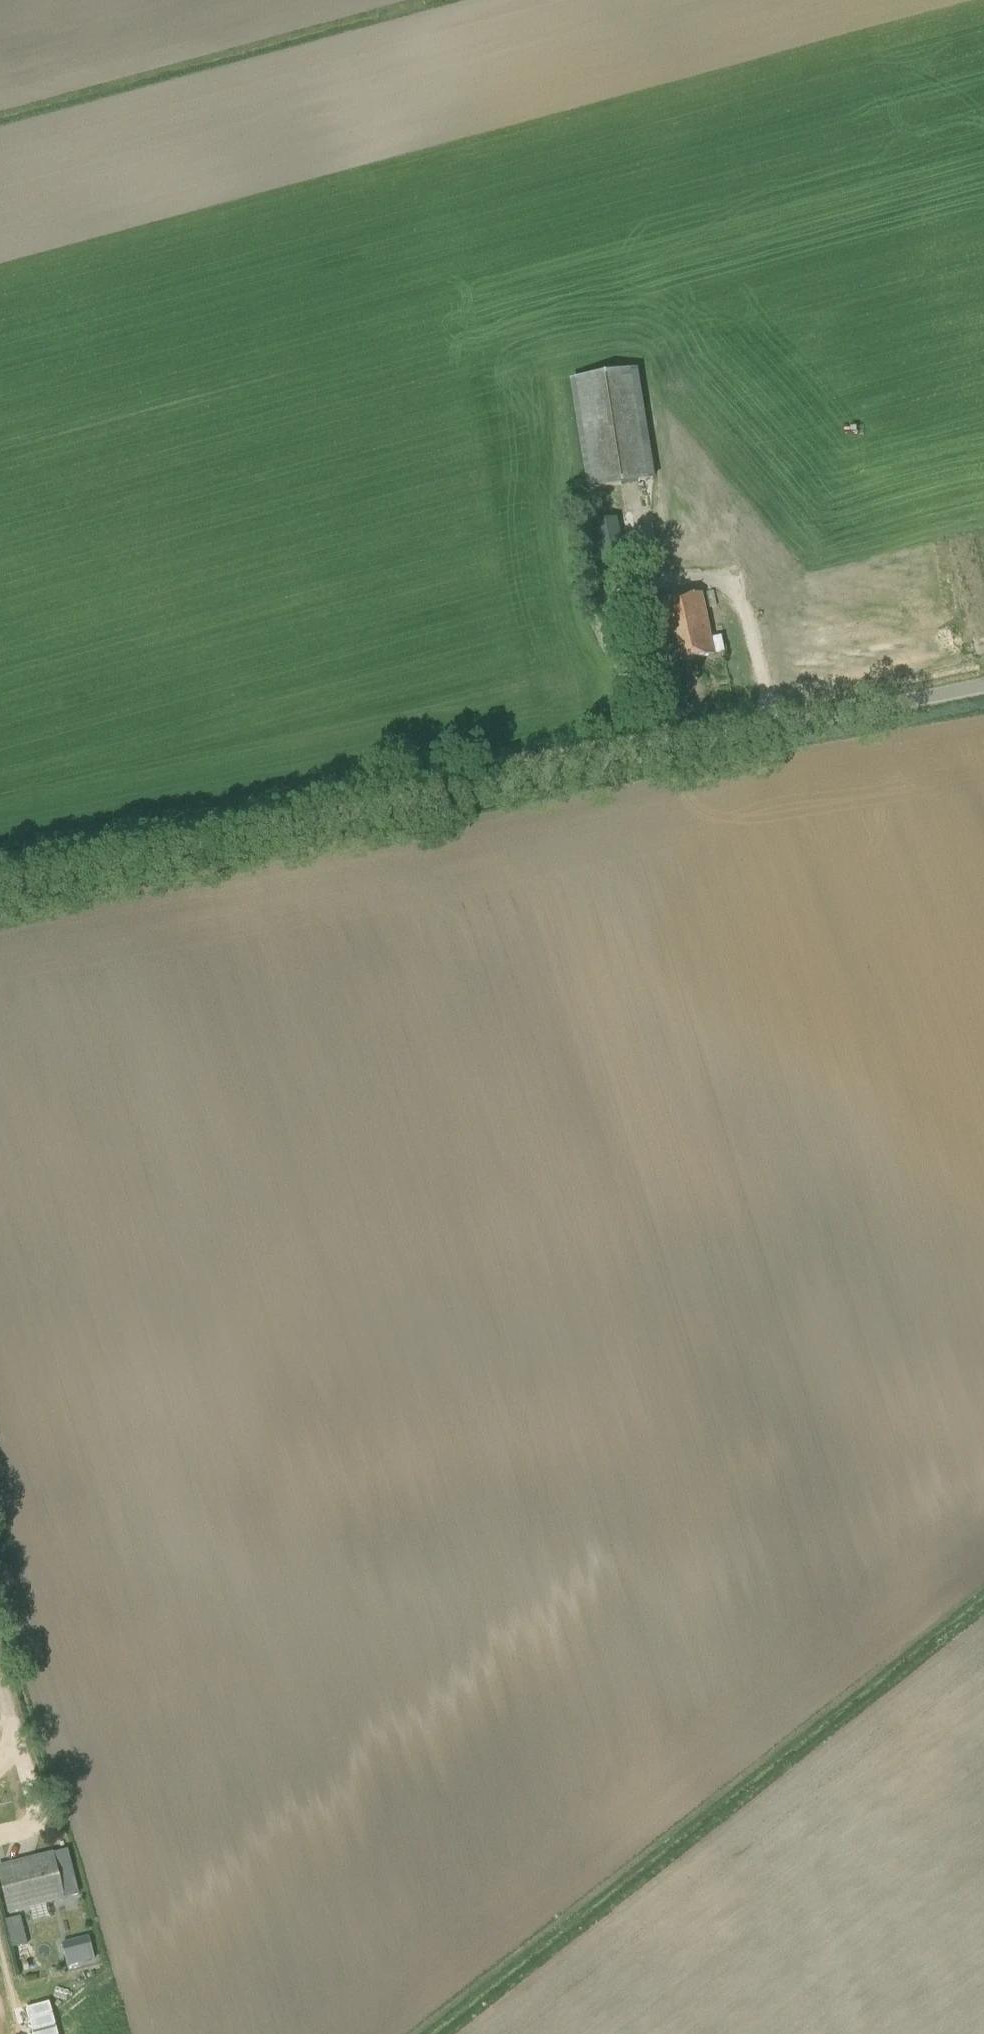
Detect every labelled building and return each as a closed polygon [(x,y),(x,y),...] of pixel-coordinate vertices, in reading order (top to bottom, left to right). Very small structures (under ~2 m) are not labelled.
[(589,489),(652,479),(635,371),(571,381),(589,489)] [(593,614),(617,609),(607,563),(625,559),(617,519),(625,517),(620,490),(571,499),(576,526),(575,526),(584,569),(583,569),(593,614)] [(710,640),(701,594),(642,607),(649,642),(662,639),(668,664),(723,652),(720,638),(710,640)] [(618,665),(633,662),(631,650),(615,653),(618,665)] [(8,1912),(63,1898),(52,1854),(12,1864),(18,1888),(3,1892),(8,1912)] [(12,1946),(27,1942),(22,1916),(6,1920),(12,1946)] [(91,1935),(62,1942),(68,1968),(97,1961),(91,1935)]
